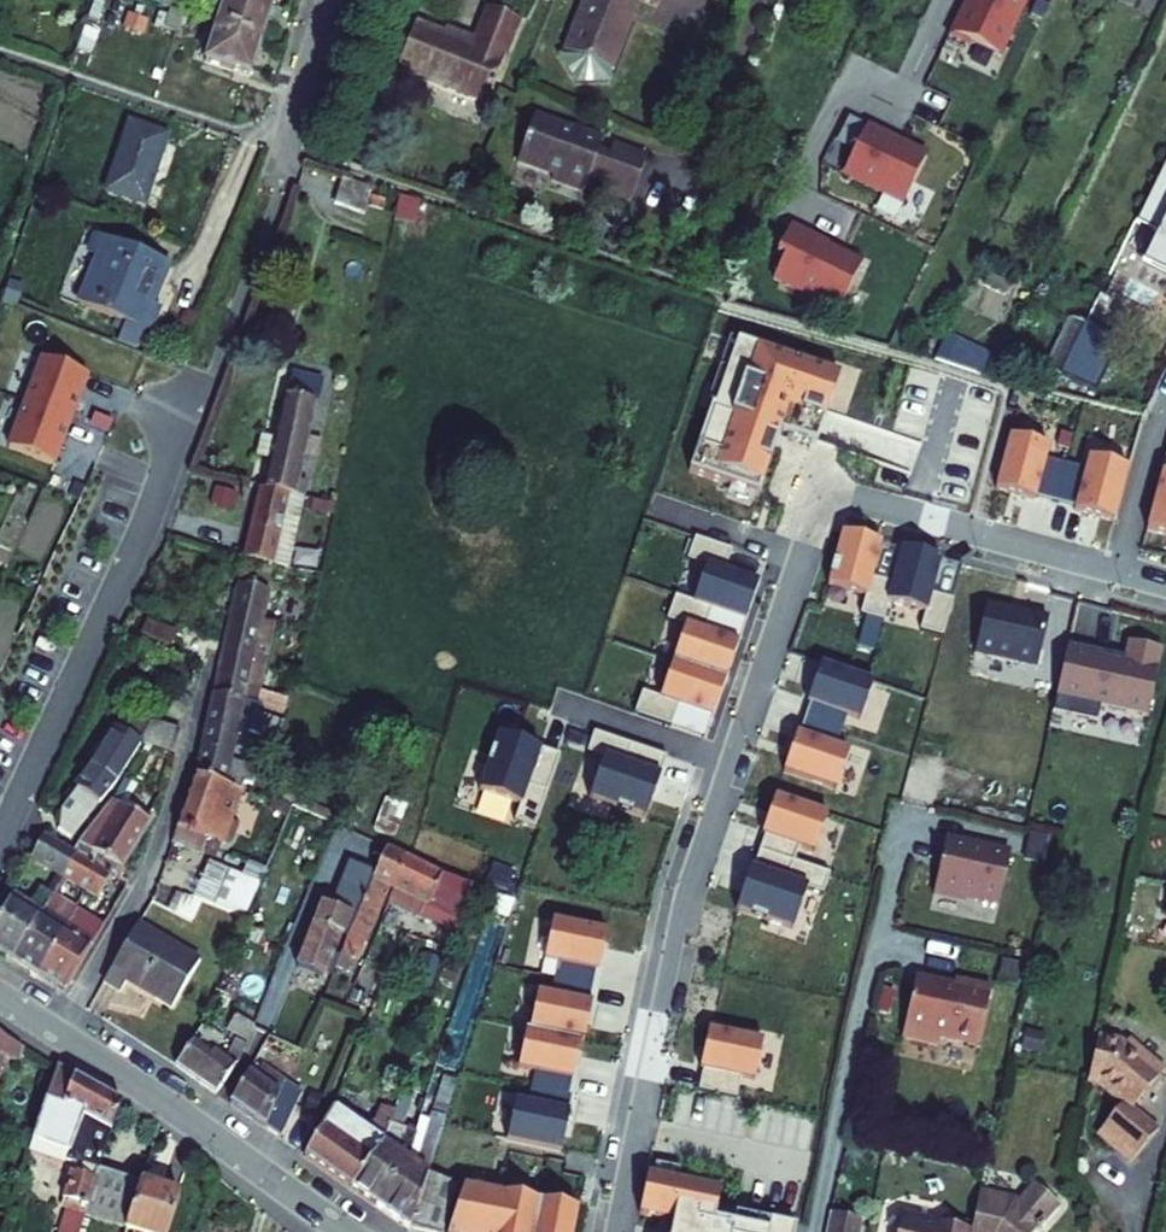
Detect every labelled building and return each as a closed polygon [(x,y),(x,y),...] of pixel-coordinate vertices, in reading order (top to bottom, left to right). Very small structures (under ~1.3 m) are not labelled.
[(97,23),(105,0),(93,0),(87,19),(97,23)] [(183,15),(187,0),(173,0),(170,11),(183,15)] [(223,9),(196,0),(187,0),(183,15),(217,26),(223,9)] [(259,0),(225,0),(223,9),(217,26),(262,41),(273,5),(259,0)] [(629,1),(649,9),(652,0),(575,0),(558,54),(604,73),(629,1)] [(949,36),(999,58),(1024,0),(965,0),(949,36)] [(164,29),(177,33),(183,15),(170,11),(168,16),(164,29)] [(155,26),(164,29),(168,16),(159,13),(155,26)] [(133,14),(128,28),(143,33),(148,19),(133,14)] [(407,31),(385,77),(472,111),(508,26),(478,16),(462,51),(407,31)] [(217,26),(205,64),(250,78),(262,41),(217,26)] [(77,51),(91,55),(99,31),(84,27),(77,51)] [(130,114),(102,181),(141,195),(168,129),(130,114)] [(524,125),(508,172),(598,206),(601,201),(634,213),(648,167),(606,155),(597,174),(586,171),(592,147),(524,125)] [(926,153),(867,125),(842,177),(900,205),(926,153)] [(1136,221),(1161,232),(1148,260),(1165,268),(1165,157),(1136,221)] [(336,182),(329,198),(363,209),(367,194),(336,182)] [(861,264),(791,227),(777,253),(785,257),(773,280),(836,312),(861,264)] [(103,259),(85,307),(141,330),(153,305),(140,298),(157,257),(101,235),(94,254),(103,259)] [(984,286),(1006,296),(1010,286),(988,276),(984,286)] [(5,300),(17,304),(22,288),(10,285),(5,300)] [(1087,323),(1100,330),(1111,307),(1098,300),(1087,323)] [(277,302),(274,319),(290,323),(294,306),(277,302)] [(1047,370),(1061,377),(1086,325),(1072,318),(1047,370)] [(1061,377),(1074,384),(1099,331),(1086,325),(1061,377)] [(947,335),(935,361),(987,378),(997,358),(947,335)] [(1105,335),(1080,387),(1094,394),(1119,342),(1105,335)] [(839,376),(734,340),(688,472),(757,496),(779,433),(816,444),(839,376)] [(44,351),(12,446),(65,464),(97,369),(44,351)] [(276,439),(271,462),(264,490),(304,498),(307,483),(297,481),(315,402),(312,402),(315,389),(321,390),(323,382),(317,381),(317,378),(293,373),(287,397),(286,397),(276,439)] [(1028,442),(1012,438),(999,488),(1112,518),(1125,468),(1090,459),(1087,472),(1025,456),(1028,442)] [(1162,471),(1147,529),(1165,535),(1165,472),(1162,471)] [(264,490),(259,489),(243,558),(288,568),(304,498),(264,490)] [(312,498),(310,509),(327,512),(329,502),(312,498)] [(884,544),(846,534),(832,585),(867,594),(862,613),(886,619),(890,602),(927,611),(922,629),(944,635),(953,601),(933,595),(943,557),(903,547),(896,575),(877,570),(884,544)] [(661,689),(643,682),(632,713),(678,729),(685,707),(716,718),(731,675),(709,668),(720,636),(702,630),(710,606),(743,618),(754,586),(722,575),(729,554),(697,543),(692,557),(707,563),(693,600),(675,594),(666,620),(683,625),(661,689)] [(220,661),(264,672),(275,624),(263,622),(270,591),(238,583),(220,661)] [(984,608),(974,653),(1038,666),(1047,621),(984,608)] [(136,643),(167,655),(174,639),(158,633),(161,625),(147,618),(136,643)] [(174,639),(178,632),(161,625),(158,633),(174,639)] [(1105,652),(1067,644),(1054,704),(1069,707),(1068,716),(1096,722),(1100,707),(1147,717),(1162,649),(1129,642),(1124,663),(1103,658),(1105,652)] [(264,672),(220,661),(213,694),(257,704),(260,692),(264,672)] [(878,680),(823,661),(787,768),(845,787),(858,747),(838,741),(848,712),(865,718),(878,680)] [(259,705),(259,706),(286,713),(288,699),(260,692),(257,704),(259,705)] [(241,792),(243,784),(252,786),(256,771),(231,763),(239,730),(277,742),(283,722),(257,714),(259,706),(259,705),(257,704),(213,694),(195,777),(241,792)] [(132,727),(122,720),(92,768),(60,812),(58,831),(72,839),(116,784),(154,723),(140,714),(132,727)] [(156,722),(144,744),(176,753),(181,729),(156,722)] [(562,752),(500,731),(479,790),(523,805),(518,819),(536,825),(562,752)] [(667,754),(596,731),(590,751),(606,757),(593,797),(648,814),(667,754)] [(241,792),(195,777),(176,830),(204,839),(222,845),(223,845),(226,837),(232,840),(238,825),(231,823),(241,792)] [(836,811),(780,792),(741,908),(797,927),(811,885),(826,890),(833,869),(818,864),(836,811)] [(387,798),(374,830),(395,838),(407,807),(387,798)] [(271,811),(286,816),(289,806),(275,800),(271,811)] [(117,878),(151,823),(112,801),(73,853),(76,855),(93,864),(112,875),(117,878)] [(308,802),(304,811),(337,825),(340,816),(308,802)] [(172,843),(199,854),(204,839),(176,830),(172,843)] [(43,836),(31,859),(64,878),(76,855),(73,853),(43,836)] [(1017,854),(946,837),(932,896),(1003,913),(1017,854)] [(199,854),(216,861),(222,845),(204,839),(199,854)] [(371,882),(364,899),(356,917),(337,967),(350,974),(390,888),(394,890),(408,859),(387,849),(373,879),(371,882)] [(64,878),(80,887),(93,864),(76,855),(64,878)] [(311,886),(327,893),(339,863),(324,856),(311,886)] [(394,890),(389,903),(456,932),(472,887),(442,876),(408,859),(394,890)] [(194,896),(203,899),(202,901),(243,920),(265,871),(249,863),(242,878),(209,861),(194,896)] [(80,887),(98,898),(112,875),(93,864),(80,887)] [(364,899),(371,882),(357,875),(349,891),(364,899)] [(11,896),(0,917),(0,953),(11,960),(52,896),(41,889),(29,908),(11,896)] [(324,904),(298,969),(324,980),(351,915),(356,917),(364,899),(349,891),(346,890),(338,909),(324,904)] [(52,896),(11,960),(37,976),(76,910),(53,895),(52,896)] [(477,895),(473,906),(484,910),(488,898),(477,895)] [(492,895),(487,912),(510,920),(515,903),(492,895)] [(196,912),(203,899),(194,896),(189,909),(196,912)] [(63,992),(103,926),(76,910),(37,976),(63,992)] [(611,927),(557,915),(548,955),(561,957),(596,965),(602,966),(611,927)] [(138,924),(104,982),(120,992),(128,979),(156,996),(155,998),(172,1009),(200,961),(138,924)] [(422,956),(413,982),(431,989),(440,962),(422,956)] [(561,957),(555,985),(590,992),(596,965),(561,957)] [(239,975),(228,970),(221,988),(231,992),(239,975)] [(908,979),(896,1040),(934,1049),(936,1041),(973,1050),(985,991),(949,982),(948,988),(908,979)] [(555,985),(544,982),(535,1022),(589,1033),(598,994),(590,992),(555,985)] [(208,1021),(218,1026),(221,1020),(224,1021),(233,999),(217,992),(207,1015),(211,1016),(208,1021)] [(259,1016),(240,1006),(236,1016),(255,1027),(259,1016)] [(236,1016),(227,1032),(247,1044),(255,1027),(236,1016)] [(589,1033),(535,1022),(525,1065),(539,1068),(575,1076),(579,1076),(589,1033)] [(767,1037),(710,1025),(697,1088),(742,1097),(747,1073),(759,1076),(767,1037)] [(246,1047),(235,1040),(226,1057),(215,1048),(221,1039),(203,1026),(174,1065),(215,1094),(237,1066),(246,1047)] [(1091,1032),(1079,1079),(1111,1104),(1088,1133),(1121,1162),(1149,1129),(1121,1105),(1153,1068),(1114,1035),(1091,1032)] [(10,1067),(15,1050),(0,1042),(0,1063),(10,1067)] [(249,1075),(230,1104),(280,1140),(302,1093),(262,1065),(253,1077),(249,1075)] [(575,1076),(539,1068),(530,1099),(568,1108),(575,1076)] [(77,1218),(122,1231),(161,1231),(172,1200),(92,1172),(112,1106),(51,1071),(29,1139),(67,1153),(62,1169),(76,1173),(73,1182),(68,1180),(57,1213),(63,1216),(58,1231),(72,1231),(77,1218)] [(444,1082),(435,1106),(448,1110),(456,1086),(444,1082)] [(412,1096),(414,1090),(403,1086),(401,1092),(412,1096)] [(388,1089),(383,1105),(393,1109),(398,1093),(388,1089)] [(383,1144),(382,1145),(350,1189),(376,1208),(406,1161),(415,1133),(402,1128),(413,1097),(412,1096),(401,1092),(394,1112),(383,1144)] [(311,1093),(304,1107),(315,1114),(322,1099),(311,1093)] [(530,1099),(519,1097),(510,1137),(564,1148),(573,1109),(568,1108),(530,1099)] [(448,1110),(435,1106),(432,1117),(444,1122),(448,1110)] [(394,1112),(383,1107),(368,1135),(382,1145),(383,1144),(394,1112)] [(332,1110),(304,1157),(350,1189),(382,1145),(368,1135),(332,1110)] [(376,1208),(409,1230),(427,1175),(444,1122),(432,1117),(430,1124),(417,1168),(406,1161),(376,1208)] [(430,1124),(420,1120),(415,1133),(406,1161),(417,1168),(430,1124)] [(801,1218),(723,1204),(728,1181),(656,1167),(648,1208),(677,1214),(673,1231),(798,1231),(801,1218)] [(409,1230),(419,1231),(442,1231),(458,1186),(427,1175),(409,1230)] [(1051,1205),(1030,1184),(1014,1202),(1010,1197),(975,1192),(966,1231),(899,1220),(897,1231),(1028,1231),(1051,1205)] [(464,1187),(448,1231),(573,1231),(578,1209),(464,1187)] [(823,1231),(856,1231),(858,1223),(826,1216),(823,1231)]
